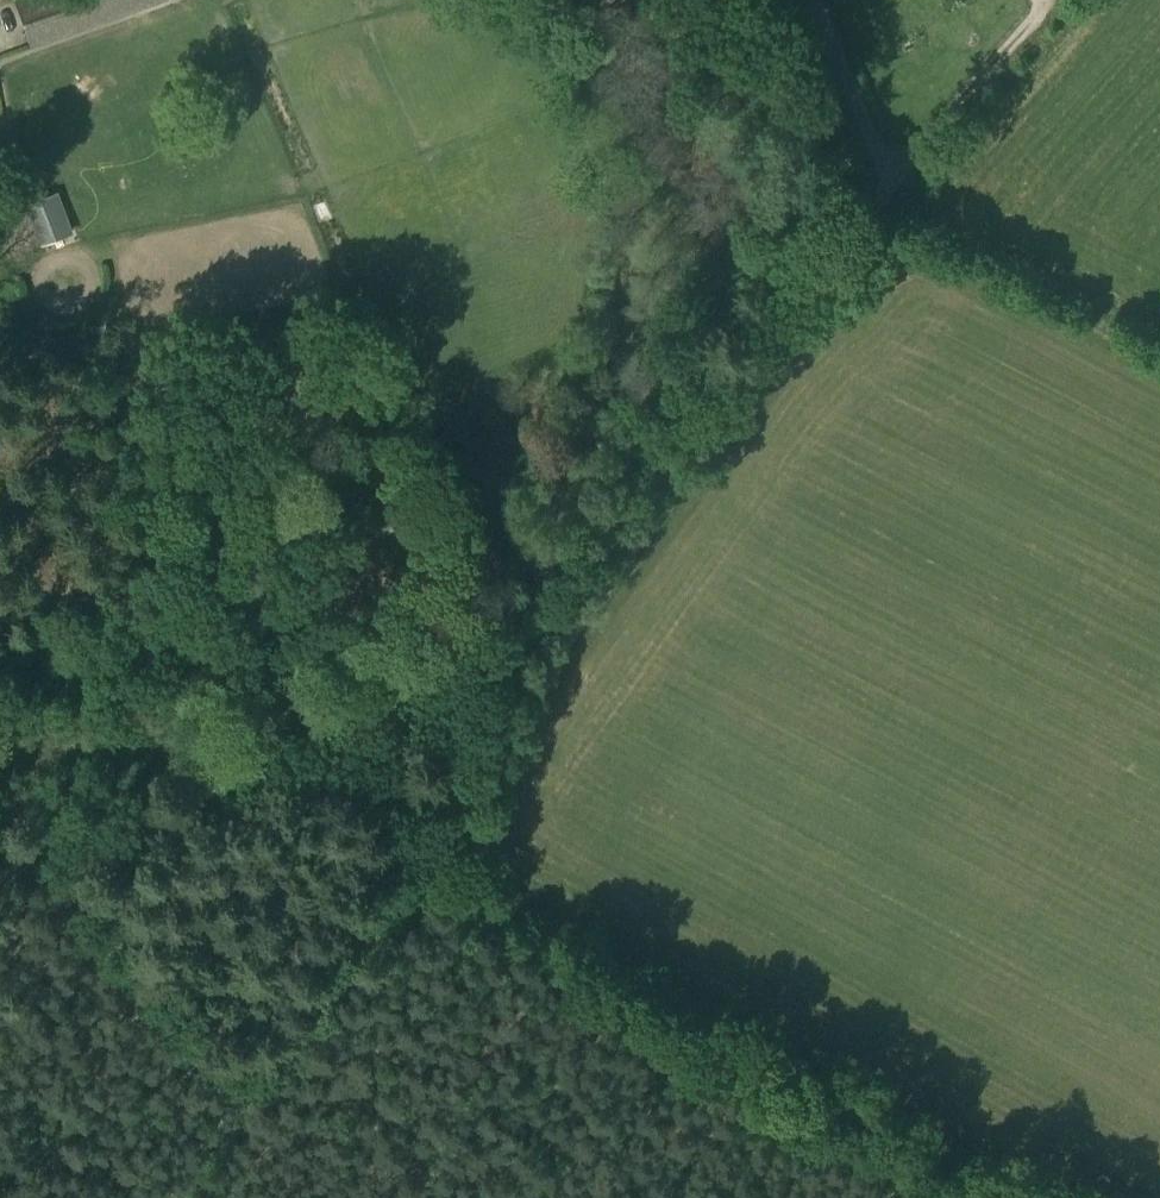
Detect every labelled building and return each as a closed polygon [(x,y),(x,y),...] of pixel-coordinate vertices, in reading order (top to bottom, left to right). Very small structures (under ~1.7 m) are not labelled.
[(38,246),(72,233),(57,192),(23,205),(38,246)]
